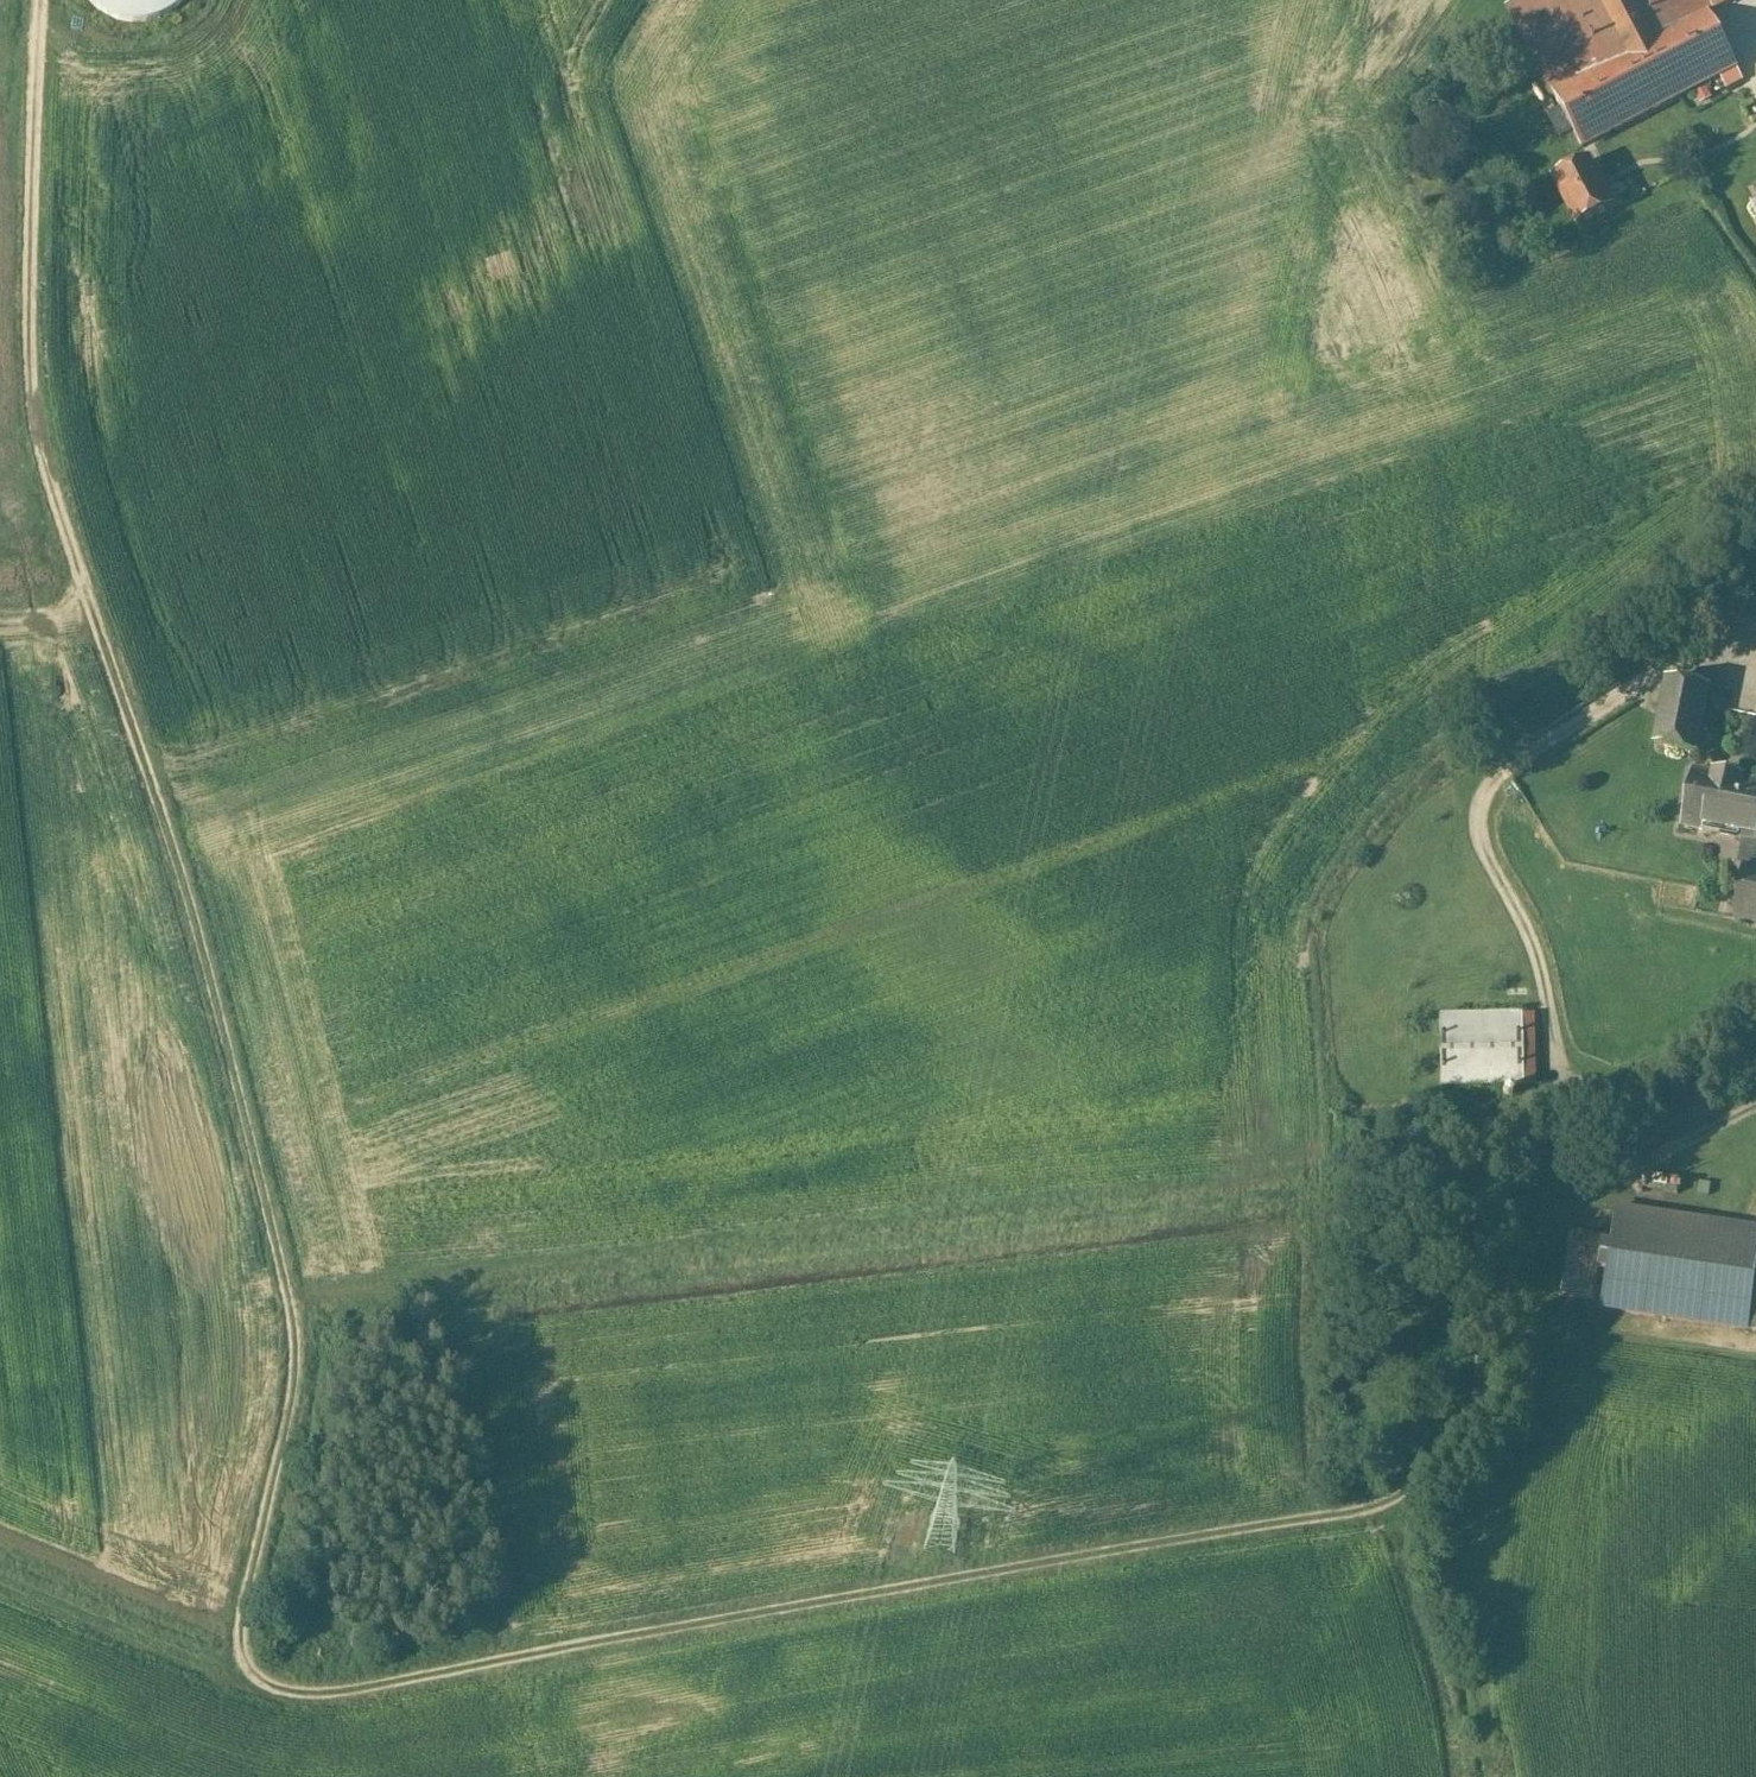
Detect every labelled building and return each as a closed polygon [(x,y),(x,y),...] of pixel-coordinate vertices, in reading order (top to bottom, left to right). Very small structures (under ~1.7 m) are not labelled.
[(193,6),(192,0),(80,0),(86,27),(193,6)] [(1508,8),(1554,94),(1620,59),(1589,0),(1523,0),(1508,8)] [(1620,59),(1662,37),(1642,0),(1589,0),(1620,59)] [(1662,37),(1709,13),(1715,10),(1710,0),(1642,0),(1662,37)] [(1715,10),(1733,0),(1710,0),(1715,10)] [(1620,59),(1554,94),(1563,112),(1574,132),(1583,149),(1720,77),(1735,69),(1737,68),(1709,13),(1662,37),(1620,59)] [(1735,69),(1720,77),(1727,90),(1742,82),(1735,69)] [(1574,132),(1563,112),(1551,118),(1561,138),(1574,132)] [(1589,163),(1555,180),(1579,227),(1613,209),(1589,163)] [(1710,689),(1668,681),(1655,747),(1697,755),(1710,689)] [(1693,772),(1682,829),(1744,840),(1755,843),(1755,783),(1693,772)] [(1744,840),(1739,866),(1744,866),(1734,919),(1755,924),(1755,843),(1744,840)] [(1526,1012),(1439,1015),(1441,1092),(1526,1089),(1526,1012)] [(1614,1210),(1600,1310),(1747,1331),(1755,1267),(1755,1230),(1614,1210)]
